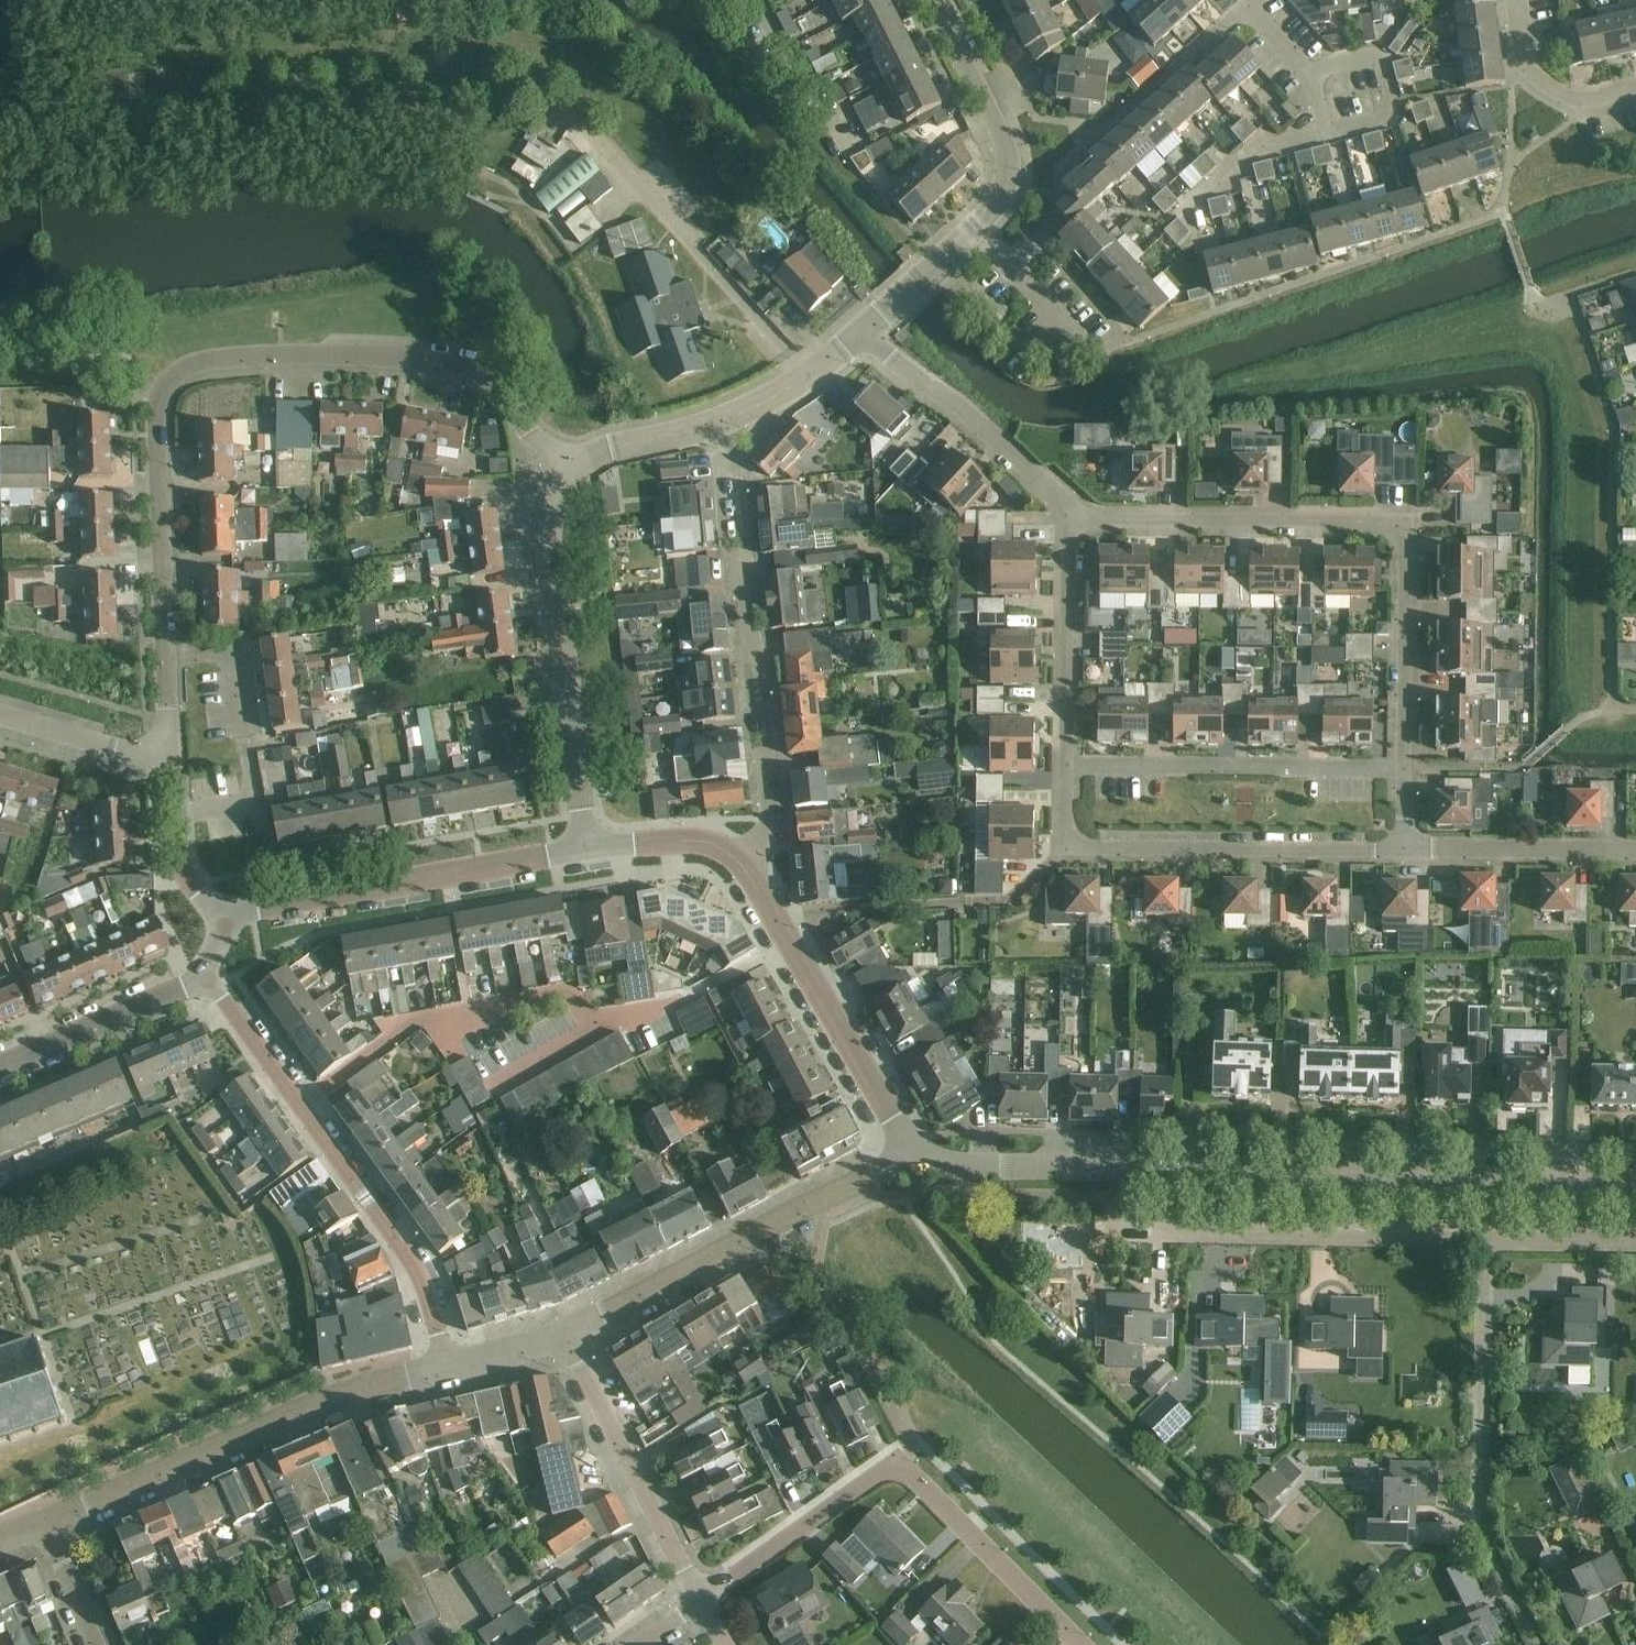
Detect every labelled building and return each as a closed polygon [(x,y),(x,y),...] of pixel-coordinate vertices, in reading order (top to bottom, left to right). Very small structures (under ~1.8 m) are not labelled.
[(853,18),(853,17),(877,5),(877,4),(875,0),(835,0),(832,1),(843,23),(853,18)] [(877,4),(877,5),(853,17),(853,18),(864,38),(898,21),(888,0),(884,0),(877,4)] [(1004,34),(1050,11),(1044,0),(1019,0),(1004,8),(1011,20),(1000,26),(1004,34)] [(1091,23),(1101,15),(1102,14),(1115,4),(1113,0),(1077,0),(1091,23)] [(1176,0),(1144,0),(1146,2),(1172,31),(1190,15),(1176,0)] [(1207,0),(1176,0),(1190,15),(1207,0)] [(1331,24),(1330,13),(1344,11),(1342,0),(1289,0),(1288,1),(1310,27),(1331,24)] [(1344,11),(1367,8),(1366,0),(1342,0),(1344,11)] [(1441,11),(1457,9),(1456,0),(1440,0),(1441,11)] [(1154,47),(1172,31),(1146,2),(1144,3),(1128,17),(1154,47)] [(1379,3),(1371,4),(1372,15),(1373,23),(1383,22),(1382,13),(1380,14),(1379,3)] [(1129,27),(1122,16),(1115,4),(1102,14),(1115,36),(1129,27)] [(1494,6),(1467,8),(1455,9),(1459,33),(1497,28),(1494,6)] [(783,27),(793,22),(787,11),(777,16),(783,27)] [(1050,11),(1004,34),(1009,42),(1019,37),(1026,51),(1029,49),(1037,64),(1066,42),(1050,11)] [(1372,15),(1360,17),(1364,45),(1376,43),(1373,23),(1372,15)] [(1635,55),(1635,15),(1623,18),(1631,56),(1635,55)] [(1608,61),(1631,56),(1623,18),(1599,23),(1608,61)] [(1571,69),(1608,61),(1599,23),(1577,27),(1576,20),(1561,23),(1563,31),(1571,69)] [(874,60),(909,42),(898,21),(864,38),(853,44),(862,63),(873,57),(874,60)] [(1411,21),(1389,50),(1397,56),(1418,27),(1411,21)] [(793,22),(783,27),(789,38),(798,33),(793,22)] [(1459,33),(1462,61),(1501,56),(1497,28),(1459,33)] [(1129,30),(1115,40),(1127,57),(1141,46),(1129,30)] [(1421,52),(1432,37),(1424,31),(1413,46),(1421,52)] [(1235,40),(1215,58),(1241,87),(1260,69),(1235,40)] [(909,42),(874,60),(885,81),(920,63),(909,42)] [(812,65),(822,60),(816,49),(807,54),(812,65)] [(1075,63),(1061,61),(1059,78),(1047,77),(1045,94),(1057,96),(1057,100),(1071,101),(1070,113),(1080,114),(1086,64),(1088,51),(1077,50),(1075,63)] [(836,53),(822,60),(812,65),(818,76),(842,64),(836,53)] [(1149,56),(1137,68),(1148,80),(1161,69),(1149,56)] [(1466,89),(1483,87),(1504,84),(1501,56),(1462,61),(1466,89)] [(1215,58),(1195,76),(1214,99),(1220,105),(1241,87),(1215,58)] [(1394,70),(1413,68),(1411,60),(1393,64),(1394,70)] [(930,84),(920,63),(885,81),(896,102),(930,84)] [(1110,67),(1086,64),(1080,114),(1089,115),(1090,104),(1105,105),(1110,67)] [(1413,68),(1394,70),(1397,83),(1415,78),(1413,68)] [(1214,99),(1195,76),(1190,69),(1170,87),(1195,116),(1214,99)] [(840,70),(820,80),(823,86),(827,84),(843,76),(840,70)] [(97,97),(128,97),(128,75),(97,75),(97,97)] [(859,79),(845,86),(849,96),(863,88),(859,79)] [(941,106),(930,84),(896,102),(897,104),(906,123),(941,106)] [(1170,87),(1150,105),(1175,133),(1195,116),(1170,87)] [(838,105),(847,100),(841,88),(832,93),(838,105)] [(1474,97),(1481,114),(1488,136),(1497,132),(1484,93),(1474,97)] [(1281,108),(1294,122),(1301,115),(1289,101),(1281,108)] [(1419,104),(1425,121),(1434,118),(1428,101),(1419,104)] [(860,120),(870,115),(864,104),(855,109),(860,120)] [(1425,121),(1419,104),(1410,107),(1416,125),(1425,121)] [(1150,105),(1130,122),(1156,151),(1175,133),(1150,105)] [(945,112),(934,118),(939,127),(950,121),(945,112)] [(870,115),(860,120),(866,131),(876,126),(870,115)] [(1237,126),(1248,140),(1258,132),(1245,118),(1237,126)] [(1110,140),(1136,169),(1156,151),(1130,122),(1110,140)] [(1203,124),(1195,133),(1210,144),(1217,136),(1203,124)] [(1248,140),(1237,126),(1231,131),(1243,145),(1248,140)] [(1371,135),(1376,153),(1385,150),(1381,132),(1371,135)] [(1376,153),(1371,135),(1362,137),(1367,155),(1376,153)] [(1461,144),(1474,181),(1499,172),(1487,136),(1461,144)] [(1090,158),(1093,161),(1116,187),(1136,169),(1110,140),(1090,158)] [(889,141),(878,146),(882,156),(894,150),(889,141)] [(924,163),(923,164),(949,193),(967,177),(941,148),(931,156),(918,143),(911,149),(924,163)] [(529,144),(522,155),(523,155),(545,170),(553,159),(530,145),(529,144)] [(1461,144),(1436,153),(1449,189),(1474,181),(1461,144)] [(878,146),(866,152),(851,160),(856,168),(861,174),(873,164),(871,162),(882,156),(878,146)] [(1320,148),(1325,166),(1334,164),(1329,146),(1320,148)] [(1325,166),(1320,148),(1311,151),(1316,169),(1325,166)] [(1311,151),(1295,155),(1300,173),(1316,169),(1311,151)] [(1199,160),(1211,174),(1218,167),(1206,153),(1199,160)] [(1436,153),(1411,161),(1423,198),(1449,189),(1436,153)] [(586,154),(536,196),(551,214),(580,189),(581,190),(594,205),(614,188),(601,173),(586,154)] [(519,160),(512,171),(513,172),(535,186),(542,175),(520,161),(519,160)] [(1211,174),(1199,160),(1180,177),(1192,191),(1211,174)] [(1116,187),(1093,161),(1063,188),(1075,200),(1086,213),(1099,202),(1116,187)] [(1262,164),(1266,182),(1276,179),(1271,161),(1262,164)] [(931,209),(949,193),(923,164),(905,180),(931,209)] [(1266,182),(1262,164),(1253,166),(1258,184),(1266,182)] [(1247,177),(1226,179),(1227,195),(1248,193),(1247,177)] [(913,225),(931,209),(905,180),(887,196),(913,225)] [(1159,195),(1171,209),(1179,202),(1167,188),(1159,195)] [(1388,200),(1398,237),(1424,230),(1414,192),(1392,198),(1388,200)] [(1171,209),(1159,195),(1152,201),(1165,215),(1171,209)] [(1217,199),(1222,217),(1231,215),(1226,197),(1217,199)] [(1222,217),(1217,199),(1208,202),(1212,220),(1222,217)] [(1108,212),(1099,202),(1086,213),(1075,200),(1068,206),(1066,203),(1058,211),(1065,219),(1054,229),(1062,239),(1060,240),(1067,248),(1093,225),(1108,212)] [(1363,206),(1373,243),(1398,237),(1388,200),(1363,206)] [(1337,213),(1347,250),(1373,243),(1363,206),(1337,213)] [(588,208),(566,225),(581,245),(603,228),(588,208)] [(1321,257),(1347,250),(1337,213),(1311,220),(1321,257)] [(744,216),(728,229),(748,255),(765,242),(744,216)] [(1093,225),(1067,248),(1091,275),(1131,240),(1130,239),(1144,226),(1137,218),(1121,231),(1126,236),(1116,245),(1116,244),(1112,247),(1093,225)] [(608,232),(606,233),(607,234),(616,258),(653,245),(644,219),(608,232)] [(1164,232),(1177,246),(1188,237),(1187,237),(1191,233),(1178,219),(1164,232)] [(1317,267),(1307,230),(1281,237),(1291,274),(1317,267)] [(1188,237),(1177,246),(1184,254),(1193,246),(1188,237)] [(1256,244),(1266,281),(1291,274),(1281,237),(1256,244)] [(1091,275),(1115,302),(1144,276),(1134,265),(1145,255),(1131,240),(1091,275)] [(773,279),(807,316),(833,292),(831,290),(845,278),(813,243),(773,279)] [(1240,288),(1266,281),(1256,244),(1230,250),(1240,288)] [(733,272),(745,261),(732,248),(720,259),(733,272)] [(616,310),(625,336),(632,357),(655,349),(667,384),(708,370),(694,330),(706,326),(691,282),(678,286),(665,250),(624,264),(637,302),(616,310)] [(1214,295),(1240,288),(1230,250),(1204,257),(1214,295)] [(1140,330),(1169,304),(1144,276),(1115,302),(1140,330)] [(1630,310),(1635,308),(1635,281),(1622,286),(1630,310)] [(1188,293),(1190,303),(1208,298),(1206,289),(1188,293)] [(1611,371),(1635,365),(1635,353),(1633,343),(1606,350),(1611,371)] [(1619,371),(1606,376),(1611,390),(1623,386),(1619,371)] [(872,387),(854,406),(864,415),(855,425),(871,440),(880,430),(893,442),(896,439),(898,441),(910,428),(908,426),(911,423),(872,387)] [(200,427),(200,455),(246,454),(277,454),(313,454),(313,427),(313,404),(278,405),(278,437),(232,438),(232,426),(200,427)] [(322,405),(322,427),(321,448),(341,449),(341,437),(346,437),(345,458),(336,457),(335,469),(351,470),(353,407),(322,405)] [(383,438),(383,430),(384,408),(353,407),(351,470),(367,470),(367,458),(358,458),(359,438),(383,438)] [(404,432),(402,441),(426,446),(422,465),(413,463),(411,475),(408,492),(423,495),(438,416),(408,410),(404,432)] [(438,416),(423,495),(427,496),(434,496),(435,507),(437,523),(458,520),(456,499),(470,499),(470,482),(448,481),(442,481),(444,469),(436,467),(438,457),(440,448),(460,451),(462,452),(468,422),(438,416)] [(70,443),(70,449),(111,447),(110,417),(79,418),(80,442),(70,443)] [(1440,417),(1428,417),(1428,429),(1436,429),(1440,425),(1440,417)] [(802,475),(792,466),(814,442),(791,420),(753,461),(771,478),(780,468),(785,473),(794,481),(797,480),(802,475)] [(498,427),(481,428),(483,450),(500,449),(498,427)] [(16,429),(1,429),(1,442),(16,442),(16,429)] [(46,434),(47,449),(62,449),(61,433),(46,434)] [(1394,437),(1358,437),(1341,437),(1341,494),(1374,494),(1374,477),(1392,478),(1392,480),(1394,480),(1394,457),(1394,448),(1394,437)] [(1236,438),(1235,493),(1268,493),(1269,476),(1281,476),(1281,479),(1282,479),(1282,438),(1236,438)] [(2,491),(32,490),(51,489),(50,469),(61,469),(61,473),(68,473),(68,476),(70,478),(82,477),(82,479),(112,478),(111,447),(70,449),(62,449),(47,449),(1,449),(1,452),(2,491)] [(1175,478),(1176,478),(1177,447),(1152,447),(1152,458),(1130,458),(1130,492),(1163,493),(1163,475),(1175,475),(1175,478)] [(1417,448),(1394,448),(1394,457),(1417,457),(1417,448)] [(889,471),(899,480),(918,459),(908,450),(889,471)] [(942,500),(973,466),(971,468),(953,450),(923,483),(942,500)] [(200,483),(223,482),(233,482),(233,469),(246,469),(246,454),(200,455),(200,483)] [(313,454),(277,454),(278,490),(313,489),(313,454)] [(402,486),(406,462),(391,459),(387,483),(402,486)] [(928,469),(918,459),(899,480),(909,489),(928,469)] [(1492,525),(1492,478),(1473,478),(1473,461),(1440,460),(1440,495),(1461,495),(1461,507),(1456,506),(1456,508),(1457,508),(1457,523),(1456,523),(1456,524),(1492,525)] [(1523,462),(1509,462),(1509,477),(1523,477),(1523,462)] [(690,477),(689,463),(661,466),(663,480),(690,477)] [(974,467),(973,466),(942,500),(935,508),(952,523),(958,516),(961,519),(991,486),(972,469),(974,467)] [(1084,487),(1100,488),(1101,474),(1084,474),(1084,487)] [(661,524),(662,529),(716,523),(714,496),(705,497),(703,482),(663,486),(664,504),(658,505),(660,524),(661,524)] [(874,521),(865,521),(845,522),(843,503),(807,507),(805,487),(757,492),(761,526),(803,522),(803,527),(874,528),(874,521)] [(32,490),(2,491),(3,502),(11,502),(11,507),(32,506),(32,490)] [(82,497),(83,522),(73,522),(73,528),(114,527),(113,496),(82,497)] [(202,529),(255,527),(268,526),(267,510),(234,511),(234,499),(201,501),(202,529)] [(618,501),(603,503),(605,516),(620,514),(618,501)] [(867,507),(859,507),(860,515),(868,514),(867,507)] [(441,550),(501,542),(497,512),(466,516),(468,533),(439,537),(441,550)] [(979,514),(973,514),(973,525),(1006,526),(1007,513),(979,512),(979,514)] [(50,529),(63,528),(62,513),(50,513),(50,529)] [(764,555),(785,553),(817,549),(815,534),(874,533),(874,528),(803,527),(803,522),(761,526),(764,555)] [(663,538),(675,537),(676,555),(719,551),(716,523),(662,529),(663,538)] [(973,525),(954,525),(954,543),(964,543),(965,537),(979,537),(979,539),(1006,539),(1006,526),(973,525)] [(268,526),(255,527),(202,529),(203,557),(236,555),(235,543),(268,542),(268,526)] [(115,558),(114,527),(73,528),(73,535),(83,535),(84,559),(115,558)] [(63,528),(50,529),(51,544),(63,543),(63,528)] [(277,562),(309,561),(308,535),(276,536),(277,562)] [(1436,576),(1493,577),(1493,552),(1497,552),(1497,554),(1498,554),(1498,539),(1471,539),(1471,551),(1439,551),(1439,575),(1436,575),(1436,576)] [(439,542),(416,545),(418,554),(440,551),(439,542)] [(475,577),(483,576),(505,573),(501,542),(441,550),(444,567),(456,565),(456,562),(472,560),(475,577)] [(992,570),(1039,570),(1036,570),(1037,544),(993,544),(992,570)] [(857,547),(838,549),(806,553),(808,567),(839,563),(858,561),(857,547)] [(1100,595),(1125,595),(1126,547),(1125,547),(1125,550),(1101,550),(1100,595)] [(1148,610),(1162,610),(1163,582),(1150,582),(1150,550),(1126,550),(1126,547),(1125,595),(1148,595),(1148,610)] [(1163,582),(1162,610),(1177,610),(1177,596),(1200,596),(1200,548),(1200,550),(1176,550),(1175,582),(1163,582)] [(1223,610),(1237,610),(1237,582),(1225,582),(1225,551),(1201,550),(1201,548),(1200,548),(1200,596),(1223,596),(1223,610)] [(1252,596),(1275,596),(1275,549),(1274,549),(1274,551),(1250,551),(1250,582),(1237,582),(1237,610),(1252,610),(1252,596)] [(1298,611),(1312,611),(1312,583),(1300,583),(1300,551),(1276,551),(1276,549),(1275,549),(1275,596),(1298,597),(1298,611)] [(1327,597),(1349,597),(1350,549),(1349,549),(1349,552),(1325,551),(1325,583),(1312,583),(1312,611),(1327,611),(1327,597)] [(1350,549),(1349,597),(1374,597),(1374,571),(1381,571),(1381,555),(1375,555),(1375,552),(1351,552),(1351,549),(1350,549)] [(1635,551),(1624,551),(1623,563),(1635,563),(1635,551)] [(708,559),(675,562),(677,589),(711,586),(708,559)] [(440,564),(426,566),(431,597),(445,595),(440,564)] [(35,569),(4,570),(4,596),(5,596),(5,606),(15,606),(15,581),(45,581),(44,569),(35,569)] [(1039,571),(1039,570),(992,570),(992,596),(1036,596),(1036,571),(1039,571)] [(205,602),(248,600),(248,594),(237,594),(236,573),(204,574),(205,602)] [(771,630),(797,627),(824,624),(820,592),(801,594),(799,573),(765,577),(771,630)] [(35,609),(53,609),(86,607),(117,606),(116,575),(84,576),(85,596),(71,596),(71,591),(60,592),(60,588),(35,589),(35,609)] [(1470,614),(1498,614),(1498,600),(1497,600),(1497,601),(1492,601),(1493,577),(1436,576),(1436,577),(1439,577),(1438,601),(1470,601),(1470,614)] [(451,594),(472,591),(470,578),(449,581),(451,594)] [(206,630),(228,629),(239,628),(238,606),(258,606),(258,616),(270,615),(270,613),(281,613),(280,601),(270,601),(270,600),(269,585),(257,586),(257,600),(248,600),(205,602),(206,630)] [(278,585),(269,585),(270,600),(278,599),(278,585)] [(859,592),(863,627),(880,625),(876,590),(859,592)] [(619,622),(640,619),(658,617),(658,612),(680,609),(679,592),(616,599),(619,622)] [(464,617),(441,620),(443,634),(512,625),(508,594),(477,599),(480,617),(464,619),(464,617)] [(692,614),(677,615),(681,655),(696,653),(706,652),(728,650),(723,597),(706,599),(701,600),(691,601),(692,614)] [(954,614),(978,615),(1006,615),(1006,601),(978,600),(954,600),(954,614)] [(355,606),(361,646),(379,643),(377,623),(381,622),(378,603),(355,606)] [(86,613),(87,638),(118,637),(117,606),(86,607),(53,609),(54,623),(66,623),(66,614),(86,613)] [(390,636),(429,630),(426,613),(387,619),(390,636)] [(1498,628),(1498,614),(1470,614),(1470,626),(1438,626),(1438,650),(1436,650),(1436,651),(1492,651),(1492,627),(1497,627),(1497,628),(1498,628)] [(884,630),(899,630),(900,615),(884,615),(884,630)] [(1006,615),(978,615),(978,627),(1005,627),(1006,615)] [(617,636),(660,635),(659,623),(617,624),(617,636)] [(433,638),(432,639),(434,655),(467,650),(467,652),(468,661),(486,659),(486,660),(495,658),(516,655),(512,625),(443,634),(443,636),(433,637),(433,638)] [(1178,630),(1165,630),(1165,644),(1177,645),(1178,630)] [(805,634),(783,636),(788,678),(823,674),(833,672),(831,653),(829,631),(805,634)] [(992,658),(1038,658),(1035,658),(1036,632),(992,632),(992,658)] [(860,634),(838,636),(840,650),(840,654),(862,652),(861,643),(860,634)] [(1100,647),(1128,647),(1128,634),(1100,634),(1100,647)] [(1239,635),(1238,660),(1258,661),(1259,635),(1239,635)] [(1346,649),(1374,649),(1374,636),(1346,636),(1346,649)] [(266,672),(374,657),(373,649),(352,652),(351,651),(346,652),(346,650),(332,652),(333,656),(307,660),(306,655),(292,657),(289,638),(262,642),(266,672)] [(1618,646),(1618,661),(1635,662),(1635,646),(1618,646)] [(1128,647),(1100,647),(1100,660),(1128,660),(1128,647)] [(1374,649),(1346,649),(1346,662),(1374,663),(1374,649)] [(1469,689),(1497,689),(1497,674),(1496,674),(1496,675),(1492,675),(1492,651),(1436,651),(1438,651),(1438,676),(1469,676),(1469,689)] [(640,675),(674,671),(672,656),(638,660),(640,675)] [(374,657),(266,672),(271,702),(298,698),(296,682),(335,676),(338,692),(365,688),(362,664),(374,662),(374,657)] [(1038,658),(992,658),(991,684),(1035,684),(1036,659),(1038,659),(1038,658)] [(1278,663),(1278,675),(1297,674),(1297,662),(1278,663)] [(732,686),(729,663),(690,667),(692,679),(678,680),(680,692),(732,686)] [(1310,682),(1343,682),(1343,664),(1310,665),(1310,682)] [(787,722),(818,719),(816,701),(826,700),(823,674),(788,678),(789,692),(783,692),(787,722)] [(1149,713),(1161,713),(1162,685),(1124,685),(1124,690),(1124,747),(1125,745),(1149,745),(1149,713)] [(1162,685),(1161,713),(1174,713),(1174,745),(1198,745),(1198,748),(1199,700),(1176,700),(1176,685),(1162,685)] [(697,724),(736,719),(732,686),(680,692),(682,714),(696,713),(697,724)] [(1199,700),(1198,748),(1199,748),(1199,745),(1223,745),(1223,714),(1236,714),(1237,686),(1222,686),(1222,700),(1199,700)] [(1273,748),(1274,701),(1251,700),(1251,686),(1237,686),(1236,714),(1249,714),(1249,746),(1272,746),(1273,748)] [(1274,701),(1273,748),(1274,748),(1274,746),(1298,746),(1298,714),(1311,715),(1312,687),(1297,686),(1297,701),(1274,701)] [(1312,687),(1311,715),(1324,715),(1323,746),(1347,746),(1347,749),(1348,749),(1349,701),(1349,687),(1312,687)] [(961,702),(977,702),(1005,702),(1005,689),(977,688),(977,690),(961,691),(961,702)] [(1497,726),(1497,689),(1469,689),(1469,701),(1438,701),(1437,725),(1435,725),(1435,726),(1497,726)] [(1123,747),(1124,747),(1124,690),(1099,690),(1099,744),(1123,745),(1123,747)] [(388,693),(365,697),(369,719),(392,715),(388,693)] [(944,694),(920,697),(921,710),(946,707),(944,694)] [(275,732),(297,729),(302,728),(298,698),(271,702),(275,732)] [(1349,701),(1348,749),(1349,749),(1349,746),(1373,747),(1373,701),(1349,701)] [(1005,702),(977,702),(977,715),(1005,715),(1005,702)] [(474,728),(485,726),(485,727),(511,722),(508,706),(471,713),(474,728)] [(415,787),(421,823),(447,819),(441,782),(429,710),(418,712),(431,784),(415,786),(415,787)] [(315,729),(327,727),(328,727),(326,712),(312,714),(315,729)] [(681,732),(680,716),(644,720),(646,736),(681,732)] [(822,772),(869,767),(881,766),(881,765),(892,764),(889,739),(884,736),(849,740),(848,735),(820,738),(818,719),(787,722),(790,756),(820,753),(822,772)] [(991,746),(1037,746),(1035,746),(1035,720),(991,720),(991,746)] [(1469,751),(1469,763),(1496,764),(1497,726),(1435,726),(1437,726),(1437,750),(1469,751)] [(1317,751),(1318,734),(1302,733),(1301,751),(1317,751)] [(298,750),(318,747),(317,734),(296,737),(298,750)] [(728,779),(726,764),(741,762),(738,734),(716,736),(694,739),(696,757),(674,759),(677,785),(701,782),(728,779)] [(334,839),(360,834),(353,797),(354,797),(343,735),(326,738),(334,783),(340,782),(343,799),(328,802),(327,802),(334,839)] [(640,757),(653,755),(661,754),(660,736),(651,737),(638,739),(640,757)] [(490,753),(487,753),(485,744),(462,748),(464,757),(465,764),(476,762),(477,765),(474,765),(476,776),(467,777),(474,814),(499,809),(492,773),(493,773),(490,753)] [(529,746),(516,748),(505,750),(508,770),(493,773),(492,773),(499,809),(526,805),(523,786),(536,784),(529,746)] [(689,757),(689,746),(670,746),(670,758),(689,757)] [(1037,747),(1037,746),(991,746),(991,772),(1034,772),(1035,747),(1037,747)] [(292,748),(275,751),(277,764),(294,761),(292,748)] [(266,752),(258,754),(260,767),(261,769),(268,768),(266,752)] [(456,779),(441,782),(447,819),(474,814),(467,777),(465,764),(464,757),(453,759),(456,779)] [(955,760),(917,764),(920,793),(958,788),(955,760)] [(388,791),(391,806),(394,828),(421,823),(415,787),(415,786),(412,766),(401,768),(405,788),(388,791)] [(796,808),(818,806),(828,805),(826,787),(871,782),(869,767),(822,772),(792,776),(796,808)] [(7,801),(1,821),(0,821),(0,855),(5,856),(10,836),(14,825),(16,820),(15,819),(27,775),(0,768),(0,800),(7,801)] [(360,834),(387,829),(376,773),(366,775),(369,794),(354,797),(353,797),(360,834)] [(57,784),(27,775),(15,819),(16,820),(29,823),(33,809),(49,813),(57,784)] [(977,776),(976,790),(1004,790),(1004,777),(977,776)] [(1521,776),(1506,776),(1506,789),(1521,789),(1521,776)] [(1454,795),(1437,794),(1437,828),(1471,828),(1471,806),(1482,806),(1488,806),(1494,806),(1494,781),(1482,781),(1452,781),(1452,782),(1454,782),(1454,795)] [(308,843),(334,839),(327,802),(328,802),(325,782),(299,786),(302,806),(301,807),(308,843)] [(743,782),(681,789),(653,792),(656,821),(670,819),(669,803),(705,800),(706,811),(746,807),(743,782)] [(1568,798),(1553,798),(1553,821),(1568,821),(1568,829),(1601,829),(1601,812),(1613,812),(1613,815),(1615,815),(1615,784),(1590,784),(1590,794),(1568,794),(1568,798)] [(281,848),(308,843),(301,807),(302,806),(299,786),(288,788),(287,787),(271,790),(273,800),(281,848)] [(1004,803),(1004,790),(976,790),(976,803),(1004,803)] [(63,796),(59,808),(74,812),(77,800),(63,796)] [(93,805),(94,826),(95,836),(125,833),(123,803),(93,805)] [(990,808),(990,834),(1036,834),(1034,834),(1034,808),(990,808)] [(800,843),(822,841),(836,839),(833,812),(797,816),(800,843)] [(20,859),(25,841),(28,829),(14,825),(10,836),(12,837),(6,865),(14,867),(16,859),(20,859)] [(797,852),(802,905),(859,900),(859,899),(866,898),(864,886),(849,888),(847,866),(863,864),(863,861),(878,860),(875,831),(848,833),(848,842),(827,844),(827,849),(797,852)] [(125,833),(95,836),(97,866),(128,864),(125,833)] [(1036,835),(1036,834),(990,834),(990,860),(1034,860),(1034,835),(1036,835)] [(976,864),(976,881),(966,881),(966,894),(976,894),(976,895),(1003,895),(1004,864),(976,864)] [(67,876),(71,886),(85,880),(81,870),(67,876)] [(109,894),(153,891),(152,875),(103,879),(109,893),(109,894)] [(1496,878),(1462,878),(1462,913),(1470,913),(1469,953),(1509,953),(1509,923),(1509,893),(1508,893),(1508,895),(1496,895),(1496,878)] [(1542,878),(1541,913),(1563,913),(1563,924),(1588,924),(1588,894),(1587,893),(1587,896),(1575,896),(1575,879),(1542,878)] [(109,893),(103,879),(93,883),(99,897),(109,893)] [(1621,879),(1621,914),(1629,914),(1629,927),(1635,927),(1635,879),(1621,879)] [(1046,891),(1046,926),(1077,926),(1077,916),(1088,916),(1088,927),(1113,927),(1113,896),(1112,896),(1112,899),(1099,899),(1100,881),(1066,881),(1066,892),(1048,892),(1048,891),(1046,891)] [(1146,899),(1132,898),(1132,922),(1146,922),(1146,916),(1168,916),(1167,927),(1192,927),(1192,897),(1191,897),(1191,899),(1179,899),(1179,882),(1146,882),(1146,897),(1146,899)] [(1258,883),(1225,882),(1224,917),(1247,917),(1247,928),(1271,928),(1271,898),(1270,897),(1270,900),(1258,900),(1258,883)] [(1326,918),(1326,928),(1326,952),(1350,952),(1351,898),(1349,898),(1349,901),(1337,900),(1337,883),(1304,883),(1304,918),(1326,918)] [(1454,883),(1434,883),(1434,893),(1454,893),(1454,883)] [(1416,884),(1383,884),(1383,918),(1383,933),(1399,933),(1399,954),(1430,955),(1430,929),(1430,899),(1429,899),(1429,901),(1416,901),(1416,884)] [(73,909),(84,904),(77,890),(67,895),(73,909)] [(645,934),(663,932),(667,891),(658,892),(637,896),(639,906),(645,934)] [(663,932),(679,939),(696,903),(677,894),(667,891),(663,932)] [(109,893),(99,897),(103,907),(113,902),(109,894),(109,893)] [(51,901),(58,916),(68,911),(61,896),(51,901)] [(58,916),(51,901),(45,904),(43,899),(25,908),(33,927),(58,916)] [(534,904),(541,941),(544,961),(549,986),(564,983),(555,959),(552,939),(567,936),(568,943),(584,940),(579,908),(578,904),(563,906),(562,899),(534,904)] [(655,1000),(655,996),(651,973),(645,934),(639,906),(625,909),(623,900),(579,908),(584,940),(585,940),(587,951),(625,945),(630,975),(620,977),(625,1005),(655,1000)] [(679,939),(698,948),(715,912),(696,903),(679,939)] [(518,965),(519,965),(524,990),(538,988),(533,963),(529,963),(526,944),(541,941),(534,904),(508,909),(515,945),(518,965)] [(500,948),(515,945),(508,909),(482,913),(489,950),(492,970),(503,968),(500,948)] [(698,948),(716,956),(742,926),(734,921),(715,912),(698,948)] [(988,912),(977,912),(978,924),(988,924),(988,912)] [(489,950),(482,913),(456,918),(467,975),(477,973),(474,953),(489,950)] [(3,933),(14,929),(8,914),(0,918),(0,925),(3,933)] [(868,968),(869,968),(888,969),(888,960),(881,949),(876,946),(878,945),(871,935),(883,928),(877,918),(866,925),(865,924),(828,947),(840,968),(856,958),(861,968),(868,968)] [(156,919),(155,919),(126,931),(139,960),(168,948),(156,919)] [(439,962),(456,958),(449,922),(422,926),(428,963),(432,983),(442,981),(439,962)] [(956,923),(939,923),(939,961),(957,960),(956,923)] [(396,931),(402,968),(405,982),(406,988),(417,986),(413,966),(428,963),(422,926),(396,931)] [(758,952),(747,934),(742,926),(716,956),(725,971),(758,952)] [(100,942),(114,975),(140,964),(139,960),(126,931),(100,942)] [(396,931),(370,936),(381,994),(383,1006),(392,1005),(394,1017),(410,1014),(406,988),(405,982),(389,984),(387,970),(402,968),(396,931)] [(354,997),(364,995),(365,997),(381,994),(370,936),(344,940),(354,997)] [(22,976),(27,988),(36,1009),(62,997),(48,965),(39,942),(19,950),(27,967),(31,966),(33,971),(22,976)] [(114,975),(100,942),(74,954),(88,986),(114,975)] [(48,965),(62,997),(88,986),(74,954),(48,965)] [(1508,956),(1507,970),(1521,971),(1521,957),(1508,956)] [(1113,958),(1088,958),(1088,967),(1113,967),(1113,958)] [(258,991),(274,1013),(304,993),(321,981),(314,971),(308,976),(298,963),(258,991)] [(1622,965),(1622,985),(1635,986),(1635,965),(1622,965)] [(1098,967),(1097,979),(1111,980),(1111,968),(1098,967)] [(577,969),(579,981),(580,990),(591,988),(588,968),(577,969)] [(880,1027),(920,1005),(908,985),(912,982),(907,973),(903,973),(899,975),(895,969),(888,969),(869,968),(855,976),(865,993),(882,984),(888,995),(868,1007),(880,1027)] [(937,982),(938,969),(913,968),(912,982),(937,982)] [(661,971),(651,973),(655,996),(685,991),(684,982),(661,971)] [(980,971),(980,985),(990,986),(991,972),(980,971)] [(943,990),(965,978),(962,973),(952,979),(950,975),(938,982),(943,990)] [(745,1021),(776,1005),(763,981),(755,985),(748,974),(709,995),(716,1008),(734,998),(745,1021)] [(25,1013),(9,976),(0,980),(0,991),(1,994),(0,994),(0,1024),(25,1013)] [(482,985),(469,988),(471,1002),(484,999),(482,985)] [(304,993),(274,1013),(290,1035),(319,1013),(334,1002),(328,993),(313,1004),(304,993)] [(743,1052),(761,1042),(793,1026),(792,1024),(787,1027),(776,1005),(745,1021),(752,1035),(738,1043),(743,1052)] [(912,1035),(918,1046),(943,1032),(936,1020),(930,1023),(920,1005),(880,1027),(892,1047),(912,1035)] [(305,1057),(336,1035),(352,1023),(346,1014),(329,1026),(319,1013),(290,1035),(305,1057)] [(1399,1102),(1399,1080),(1400,1045),(1416,1046),(1417,1032),(1408,1032),(1409,1015),(1387,1014),(1386,1053),(1353,1052),(1352,1101),(1368,1101),(1368,1102),(1379,1103),(1379,1102),(1399,1102)] [(1270,1098),(1270,1076),(1271,1056),(1271,1045),(1232,1044),(1233,1016),(1216,1016),(1214,1097),(1236,1098),(1236,1099),(1247,1099),(1247,1098),(1270,1098)] [(177,1037),(190,1069),(217,1058),(203,1026),(177,1037)] [(753,1075),(760,1072),(773,1065),(805,1048),(793,1026),(761,1042),(768,1055),(748,1066),(753,1075)] [(1302,1068),(1302,1077),(1301,1099),(1321,1100),(1321,1101),(1331,1101),(1331,1100),(1352,1101),(1353,1052),(1316,1051),(1317,1027),(1303,1027),(1303,1044),(1285,1044),(1285,1045),(1285,1056),(1284,1068),(1302,1068)] [(1429,1051),(1428,1081),(1427,1103),(1431,1103),(1433,1106),(1443,1107),(1445,1103),(1469,1104),(1470,1067),(1483,1067),(1483,1042),(1490,1042),(1490,1028),(1470,1028),(1470,1053),(1429,1051)] [(368,1031),(361,1036),(368,1045),(374,1040),(368,1031)] [(904,1068),(916,1087),(954,1065),(955,1065),(967,1058),(954,1037),(948,1041),(943,1032),(918,1046),(924,1056),(904,1068)] [(635,1060),(620,1033),(607,1040),(623,1066),(635,1060)] [(1548,1098),(1549,1080),(1549,1066),(1550,1066),(1550,1059),(1565,1060),(1566,1033),(1550,1033),(1550,1047),(1521,1046),(1520,1058),(1519,1058),(1519,1047),(1506,1047),(1505,1063),(1501,1063),(1501,1082),(1506,1082),(1506,1097),(1509,1097),(1509,1105),(1512,1105),(1512,1110),(1526,1111),(1526,1106),(1530,1106),(1530,1102),(1544,1102),(1548,1098)] [(422,1055),(433,1044),(423,1034),(412,1045),(422,1055)] [(361,1036),(345,1048),(336,1035),(305,1057),(321,1078),(368,1045),(361,1036)] [(165,1080),(190,1069),(177,1037),(151,1048),(165,1080)] [(685,1037),(671,1044),(676,1055),(691,1047),(685,1037)] [(623,1066),(607,1040),(596,1046),(611,1072),(623,1066)] [(1047,1097),(1059,1097),(1060,1070),(1060,1048),(1060,1041),(1048,1041),(1048,1048),(1047,1048),(1046,1077),(1024,1076),(1023,1120),(1047,1120),(1047,1097)] [(1271,1045),(1271,1056),(1285,1056),(1285,1045),(1271,1045)] [(611,1072),(596,1046),(584,1053),(598,1078),(611,1072)] [(154,1085),(165,1080),(151,1048),(125,1059),(142,1100),(158,1093),(154,1085)] [(772,1094),(785,1088),(817,1071),(805,1048),(773,1065),(780,1079),(767,1086),(772,1094)] [(598,1078),(584,1053),(572,1060),(586,1084),(598,1078)] [(1117,1054),(1117,1071),(1130,1071),(1130,1054),(1117,1054)] [(1130,1054),(1130,1071),(1138,1072),(1139,1054),(1130,1054)] [(492,1099),(469,1058),(450,1069),(473,1110),(492,1099)] [(990,1058),(989,1082),(989,1096),(1001,1096),(1000,1119),(1023,1120),(1024,1076),(1009,1076),(1010,1059),(990,1058)] [(572,1060),(560,1067),(574,1090),(586,1084),(572,1060)] [(118,1062),(0,1113),(0,1163),(136,1104),(118,1062)] [(353,1134),(378,1116),(371,1106),(390,1093),(380,1081),(388,1075),(378,1062),(348,1084),(357,1096),(336,1111),(353,1134)] [(954,1065),(916,1087),(928,1107),(935,1103),(947,1123),(983,1101),(982,1100),(989,1096),(989,1082),(977,1090),(971,1080),(965,1083),(955,1065),(954,1065)] [(222,1095),(230,1108),(259,1088),(250,1075),(245,1078),(237,1067),(228,1073),(237,1085),(222,1095)] [(562,1097),(574,1090),(560,1067),(548,1073),(562,1097)] [(1071,1121),(1094,1121),(1095,1078),(1073,1077),(1073,1070),(1060,1070),(1059,1097),(1071,1098),(1071,1121)] [(784,1118),(810,1105),(829,1095),(817,1071),(785,1088),(792,1102),(779,1108),(784,1118)] [(1117,1099),(1130,1099),(1130,1071),(1117,1071),(1117,1079),(1095,1078),(1094,1121),(1117,1122),(1117,1099)] [(1130,1071),(1130,1099),(1142,1099),(1141,1123),(1165,1123),(1165,1102),(1174,1102),(1174,1080),(1143,1079),(1144,1072),(1138,1072),(1130,1071)] [(1594,1071),(1593,1107),(1635,1108),(1635,1072),(1594,1071)] [(537,1080),(550,1104),(562,1097),(548,1073),(537,1080)] [(550,1104),(537,1080),(525,1087),(539,1111),(550,1104)] [(527,1117),(539,1111),(525,1087),(513,1093),(527,1117)] [(247,1131),(275,1111),(259,1088),(230,1108),(247,1131)] [(353,1134),(371,1159),(406,1134),(397,1121),(421,1104),(411,1091),(401,1097),(404,1100),(380,1118),(378,1116),(353,1134)] [(501,1100),(515,1124),(527,1117),(513,1093),(501,1100)] [(467,1131),(477,1125),(461,1099),(451,1105),(467,1131)] [(682,1099),(666,1108),(671,1117),(687,1108),(682,1099)] [(817,1106),(798,1116),(774,1128),(787,1153),(798,1175),(801,1180),(859,1150),(862,1140),(842,1101),(821,1112),(817,1106)] [(145,1125),(168,1115),(164,1105),(150,1111),(149,1107),(139,1111),(145,1125)] [(666,1108),(642,1122),(661,1156),(685,1143),(671,1117),(666,1108)] [(699,1130),(687,1108),(671,1117),(685,1143),(686,1142),(684,1139),(699,1130)] [(247,1131),(264,1155),(292,1135),(275,1111),(247,1131)] [(193,1131),(210,1155),(218,1149),(201,1125),(193,1131)] [(406,1134),(371,1159),(393,1189),(423,1168),(421,1164),(425,1162),(415,1148),(429,1138),(421,1126),(408,1135),(406,1134)] [(281,1179),(291,1171),(309,1159),(292,1135),(264,1155),(281,1179)] [(765,1193),(798,1175),(787,1153),(753,1170),(750,1165),(738,1172),(733,1162),(708,1175),(730,1218),(768,1198),(765,1193)] [(423,1168),(393,1189),(422,1230),(467,1197),(439,1159),(425,1170),(423,1168)] [(300,1240),(320,1226),(327,1236),(340,1228),(360,1218),(343,1195),(325,1207),(316,1215),(302,1195),(305,1193),(308,1196),(331,1179),(319,1161),(271,1195),(289,1220),(300,1240)] [(649,1162),(629,1172),(643,1200),(651,1195),(663,1189),(649,1162)] [(228,1180),(236,1174),(230,1166),(222,1172),(228,1180)] [(11,1182),(7,1173),(0,1176),(0,1187),(11,1182)] [(236,1174),(228,1180),(245,1205),(254,1199),(236,1174)] [(709,1228),(700,1209),(692,1193),(656,1212),(654,1207),(656,1206),(651,1195),(643,1200),(640,1201),(665,1251),(709,1228)] [(467,1197),(422,1230),(440,1255),(466,1237),(458,1226),(468,1219),(467,1218),(477,1211),(467,1197)] [(585,1198),(576,1202),(581,1213),(590,1209),(585,1198)] [(601,1235),(611,1254),(621,1274),(665,1251),(640,1201),(623,1210),(629,1222),(610,1231),(601,1214),(587,1222),(596,1238),(601,1235)] [(564,1303),(584,1293),(554,1237),(554,1236),(546,1240),(529,1207),(520,1211),(525,1222),(523,1223),(532,1248),(548,1279),(562,1303),(564,1303)] [(584,1293),(610,1280),(596,1253),(590,1256),(574,1225),(564,1230),(553,1208),(547,1211),(558,1233),(554,1236),(554,1237),(584,1293)] [(530,1313),(562,1303),(548,1279),(532,1248),(523,1223),(516,1226),(523,1245),(522,1246),(533,1269),(518,1276),(520,1279),(530,1313)] [(483,1245),(480,1246),(486,1260),(489,1259),(488,1258),(510,1244),(500,1229),(481,1242),(483,1245)] [(15,1252),(37,1244),(32,1232),(10,1240),(15,1252)] [(372,1236),(353,1247),(343,1253),(365,1301),(400,1293),(397,1282),(389,1264),(381,1249),(372,1236)] [(346,1320),(348,1364),(413,1350),(407,1321),(406,1321),(400,1293),(365,1301),(350,1304),(348,1293),(345,1293),(343,1285),(335,1287),(325,1258),(332,1256),(328,1244),(321,1246),(319,1240),(305,1248),(319,1292),(332,1288),(338,1322),(346,1320)] [(480,1246),(465,1253),(463,1254),(476,1289),(487,1327),(507,1320),(496,1283),(493,1277),(477,1283),(471,1265),(486,1260),(480,1246)] [(468,1291),(456,1295),(469,1333),(487,1327),(476,1289),(463,1254),(455,1259),(461,1278),(464,1277),(468,1291)] [(495,1277),(493,1277),(496,1283),(507,1320),(530,1313),(520,1279),(518,1276),(508,1279),(500,1254),(490,1258),(495,1277)] [(786,1291),(770,1266),(755,1276),(754,1278),(744,1284),(739,1274),(715,1289),(735,1324),(739,1330),(743,1328),(737,1320),(746,1314),(757,1330),(769,1322),(758,1305),(756,1302),(767,1295),(771,1301),(786,1291)] [(1591,1346),(1596,1346),(1596,1321),(1607,1321),(1608,1286),(1607,1286),(1607,1290),(1576,1289),(1576,1291),(1578,1291),(1578,1306),(1566,1306),(1566,1331),(1540,1331),(1540,1332),(1546,1332),(1545,1365),(1569,1366),(1569,1386),(1590,1387),(1591,1346)] [(321,1348),(323,1367),(323,1370),(348,1364),(346,1320),(338,1322),(332,1288),(319,1292),(316,1293),(318,1320),(317,1321),(321,1348)] [(715,1289),(694,1302),(718,1343),(719,1342),(724,1351),(732,1345),(727,1337),(739,1330),(735,1324),(715,1289)] [(1108,1296),(1107,1342),(1128,1342),(1127,1347),(1168,1348),(1169,1317),(1142,1317),(1142,1291),(1141,1291),(1141,1296),(1108,1296)] [(1201,1341),(1201,1348),(1242,1349),(1242,1344),(1242,1343),(1265,1344),(1265,1362),(1264,1403),(1289,1403),(1290,1344),(1279,1344),(1280,1320),(1263,1320),(1263,1299),(1252,1299),(1230,1298),(1231,1293),(1229,1293),(1229,1298),(1229,1318),(1221,1318),(1202,1318),(1201,1341)] [(1311,1350),(1311,1351),(1350,1351),(1350,1361),(1357,1361),(1381,1362),(1382,1327),(1373,1327),(1373,1301),(1362,1301),(1341,1300),(1341,1295),(1339,1295),(1339,1301),(1339,1321),(1331,1321),(1312,1320),(1311,1350)] [(1067,1335),(1032,1301),(1026,1307),(1061,1341),(1067,1335)] [(674,1314),(693,1348),(698,1355),(718,1343),(694,1302),(674,1314)] [(695,1418),(704,1413),(712,1408),(701,1391),(699,1392),(686,1370),(683,1371),(675,1359),(677,1358),(693,1348),(674,1314),(653,1327),(652,1327),(645,1331),(665,1366),(683,1397),(695,1418)] [(808,1328),(794,1336),(801,1348),(815,1341),(808,1328)] [(645,1448),(695,1418),(683,1397),(665,1366),(645,1331),(644,1332),(609,1354),(641,1411),(652,1405),(645,1393),(643,1394),(637,1382),(646,1377),(658,1397),(659,1396),(672,1418),(639,1437),(645,1448)] [(10,1441),(11,1443),(17,1441),(16,1440),(36,1433),(37,1435),(40,1434),(40,1431),(61,1424),(62,1426),(67,1425),(66,1423),(68,1422),(67,1419),(65,1420),(59,1403),(62,1403),(61,1399),(58,1400),(48,1369),(50,1368),(49,1365),(47,1365),(41,1349),(44,1348),(42,1344),(39,1345),(38,1341),(33,1343),(34,1347),(15,1353),(14,1350),(8,1352),(10,1355),(0,1358),(0,1444),(10,1441)] [(746,1386),(769,1372),(757,1354),(735,1369),(746,1386)] [(837,1362),(847,1381),(831,1389),(838,1403),(827,1409),(834,1424),(846,1448),(868,1437),(857,1414),(871,1407),(856,1377),(861,1375),(851,1355),(837,1362)] [(1153,1399),(1162,1390),(1165,1394),(1167,1396),(1168,1394),(1178,1385),(1173,1380),(1178,1375),(1168,1365),(1144,1389),(1153,1399)] [(581,1419),(554,1376),(548,1378),(548,1379),(500,1391),(509,1435),(531,1431),(536,1452),(537,1452),(545,1485),(537,1486),(546,1523),(556,1520),(555,1516),(585,1508),(572,1456),(588,1452),(584,1433),(581,1419)] [(795,1432),(813,1469),(836,1458),(822,1430),(834,1424),(827,1409),(815,1386),(806,1391),(813,1405),(797,1413),(804,1427),(795,1432)] [(509,1435),(500,1391),(475,1396),(484,1434),(485,1440),(509,1435)] [(1193,1419),(1168,1394),(1167,1396),(1165,1394),(1140,1418),(1167,1445),(1193,1419)] [(484,1434),(475,1396),(455,1401),(458,1407),(467,1422),(488,1454),(489,1453),(482,1439),(479,1435),(484,1434)] [(455,1401),(428,1407),(445,1444),(452,1470),(456,1469),(459,1469),(468,1467),(467,1460),(486,1456),(488,1454),(467,1422),(458,1407),(455,1401)] [(407,1412),(404,1413),(421,1454),(429,1471),(430,1467),(424,1453),(436,1451),(439,1450),(445,1475),(449,1474),(457,1494),(472,1486),(459,1469),(456,1469),(452,1470),(445,1444),(428,1407),(407,1412)] [(1307,1440),(1341,1440),(1347,1441),(1348,1413),(1324,1413),(1324,1408),(1307,1408),(1307,1440)] [(368,1429),(377,1450),(388,1476),(406,1467),(410,1473),(420,1478),(427,1475),(429,1471),(421,1454),(404,1413),(389,1420),(382,1423),(376,1419),(369,1422),(368,1429)] [(682,1481),(709,1466),(721,1460),(716,1451),(729,1444),(717,1420),(687,1435),(693,1446),(670,1458),(682,1481)] [(792,1480),(813,1469),(795,1432),(786,1437),(778,1423),(754,1435),(769,1466),(782,1459),(792,1480)] [(370,1461),(358,1434),(353,1424),(327,1435),(345,1476),(344,1476),(354,1500),(356,1499),(378,1544),(375,1546),(386,1569),(410,1558),(415,1556),(423,1553),(435,1548),(418,1521),(396,1530),(377,1489),(382,1487),(370,1461)] [(637,1430),(640,1436),(648,1431),(644,1425),(637,1430)] [(302,1447),(329,1511),(354,1500),(344,1476),(345,1476),(327,1435),(302,1447)] [(329,1511),(302,1447),(276,1458),(287,1485),(292,1496),(307,1531),(316,1552),(317,1555),(326,1579),(329,1577),(318,1551),(335,1544),(326,1525),(322,1527),(317,1516),(329,1511)] [(687,1492),(698,1512),(737,1492),(733,1484),(746,1477),(734,1453),(721,1460),(709,1466),(715,1477),(687,1492)] [(1576,1456),(1549,1470),(1575,1520),(1602,1506),(1576,1456)] [(258,1465),(281,1515),(283,1515),(313,1585),(326,1579),(317,1555),(316,1552),(307,1531),(292,1496),(287,1485),(276,1458),(260,1466),(260,1465),(258,1465)] [(1300,1480),(1350,1480),(1350,1462),(1300,1463),(1300,1480)] [(281,1515),(258,1465),(238,1474),(258,1518),(262,1525),(281,1515)] [(1415,1499),(1435,1500),(1441,1500),(1441,1498),(1436,1498),(1436,1466),(1391,1465),(1391,1470),(1380,1470),(1380,1485),(1385,1485),(1385,1522),(1369,1522),(1368,1542),(1407,1543),(1407,1525),(1413,1525),(1413,1526),(1415,1526),(1415,1499)] [(1273,1472),(1253,1492),(1263,1502),(1257,1509),(1270,1521),(1282,1508),(1276,1502),(1290,1488),(1273,1472)] [(214,1485),(229,1517),(235,1529),(258,1518),(238,1474),(214,1485)] [(190,1495),(190,1496),(206,1532),(216,1528),(214,1523),(229,1517),(214,1485),(190,1495)] [(737,1492),(698,1512),(709,1535),(737,1521),(743,1533),(784,1512),(772,1489),(743,1504),(737,1492)] [(597,1504),(581,1510),(579,1512),(594,1534),(596,1533),(600,1539),(612,1534),(613,1535),(632,1526),(616,1494),(597,1504)] [(190,1496),(167,1506),(183,1542),(206,1532),(190,1496)] [(167,1506),(140,1518),(156,1555),(158,1554),(154,1546),(168,1540),(184,1577),(194,1573),(187,1558),(189,1557),(183,1542),(167,1506)] [(853,1585),(864,1574),(867,1577),(882,1562),(897,1577),(924,1550),(902,1528),(898,1532),(878,1511),(855,1533),(855,1534),(840,1549),(837,1546),(825,1557),(853,1585)] [(594,1534),(579,1512),(542,1536),(557,1559),(594,1534)] [(116,1528),(140,1584),(146,1600),(162,1594),(173,1589),(170,1583),(155,1589),(144,1563),(159,1557),(158,1554),(156,1555),(140,1518),(116,1528)] [(528,1531),(510,1543),(540,1587),(557,1575),(528,1531)] [(1591,1532),(1589,1548),(1603,1550),(1605,1534),(1591,1532)] [(612,1547),(600,1555),(638,1609),(664,1591),(648,1567),(634,1577),(622,1560),(631,1553),(624,1542),(612,1547)] [(242,1543),(217,1554),(222,1564),(247,1553),(242,1543)] [(447,1568),(435,1548),(423,1553),(434,1574),(444,1569),(447,1568)] [(434,1574),(423,1553),(415,1556),(410,1558),(421,1580),(434,1574)] [(466,1579),(487,1564),(480,1554),(459,1568),(466,1579)] [(591,1562),(609,1593),(597,1601),(614,1626),(638,1609),(600,1555),(591,1562)] [(1624,1584),(1614,1564),(1610,1557),(1574,1575),(1577,1579),(1554,1591),(1555,1592),(1559,1590),(1579,1629),(1609,1614),(1611,1619),(1612,1619),(1601,1596),(1624,1584)] [(441,1619),(421,1580),(410,1558),(386,1569),(418,1631),(438,1621),(441,1619)] [(47,1630),(38,1608),(51,1602),(34,1563),(11,1573),(30,1618),(37,1634),(47,1630)] [(1448,1572),(1448,1574),(1451,1572),(1469,1607),(1474,1604),(1474,1605),(1487,1598),(1486,1597),(1484,1598),(1467,1564),(1467,1563),(1448,1572)] [(473,1589),(494,1575),(487,1564),(466,1579),(473,1589)] [(578,1613),(565,1622),(581,1644),(586,1644),(606,1631),(590,1607),(593,1604),(590,1599),(577,1580),(591,1571),(586,1565),(558,1583),(578,1613)] [(779,1580),(752,1596),(781,1644),(811,1644),(798,1623),(827,1605),(803,1566),(779,1580)] [(1372,1567),(1353,1585),(1365,1599),(1384,1581),(1372,1567)] [(30,1618),(11,1573),(0,1578),(0,1611),(1,1613),(5,1624),(14,1644),(28,1644),(19,1623),(30,1618)] [(480,1600),(501,1586),(494,1575),(473,1589),(480,1600)] [(267,1591),(277,1612),(297,1602),(287,1581),(267,1591)] [(930,1606),(911,1623),(899,1611),(885,1625),(904,1644),(918,1631),(921,1633),(931,1623),(953,1644),(965,1644),(982,1627),(961,1606),(971,1597),(957,1583),(947,1592),(945,1590),(930,1606)] [(140,1584),(119,1593),(120,1596),(108,1601),(127,1644),(142,1644),(134,1627),(169,1612),(162,1594),(146,1600),(140,1584)] [(487,1611),(509,1596),(501,1586),(480,1600),(487,1611)] [(543,1592),(553,1607),(562,1601),(552,1586),(543,1592)] [(494,1621),(506,1614),(516,1607),(509,1596),(487,1611),(494,1621)] [(566,1626),(562,1620),(552,1627),(555,1631),(543,1639),(520,1605),(516,1607),(506,1614),(527,1644),(577,1644),(578,1644),(566,1626)] [(1486,1641),(1499,1634),(1496,1628),(1489,1615),(1486,1609),(1469,1617),(1473,1627),(1458,1634),(1442,1643),(1443,1644),(1488,1644),(1486,1641)] [(1499,1610),(1489,1615),(1496,1628),(1505,1623),(1499,1610)] [(506,1633),(514,1644),(527,1644),(506,1614),(494,1621),(495,1623),(480,1633),(487,1644),(490,1644),(506,1633)] [(425,1644),(440,1635),(444,1632),(438,1621),(418,1631),(425,1644)] [(447,1644),(440,1635),(425,1644),(424,1644),(447,1644)]
